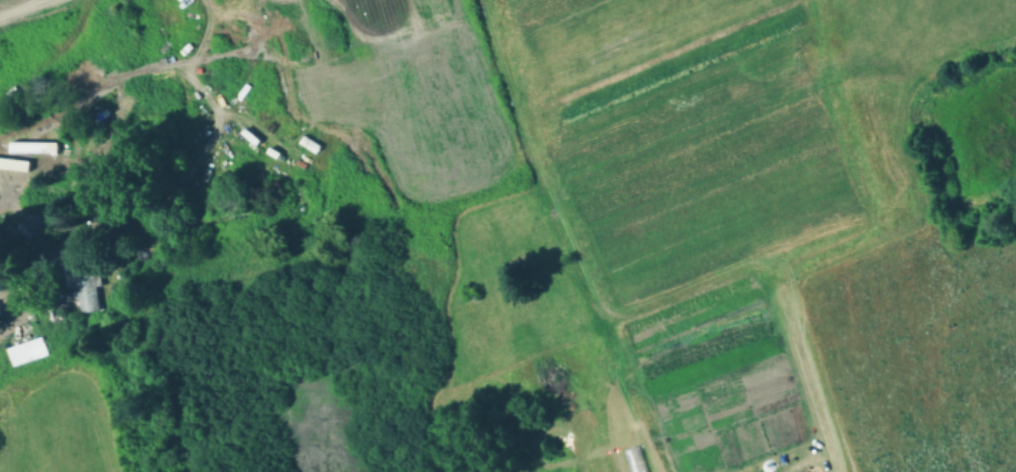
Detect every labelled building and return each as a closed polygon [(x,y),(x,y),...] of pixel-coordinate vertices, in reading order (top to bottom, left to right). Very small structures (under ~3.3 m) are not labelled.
[(102,308),(76,311),(68,255),(94,252),(102,308)] [(701,471),(720,471),(737,465),(734,456),(700,470),(701,471)]
